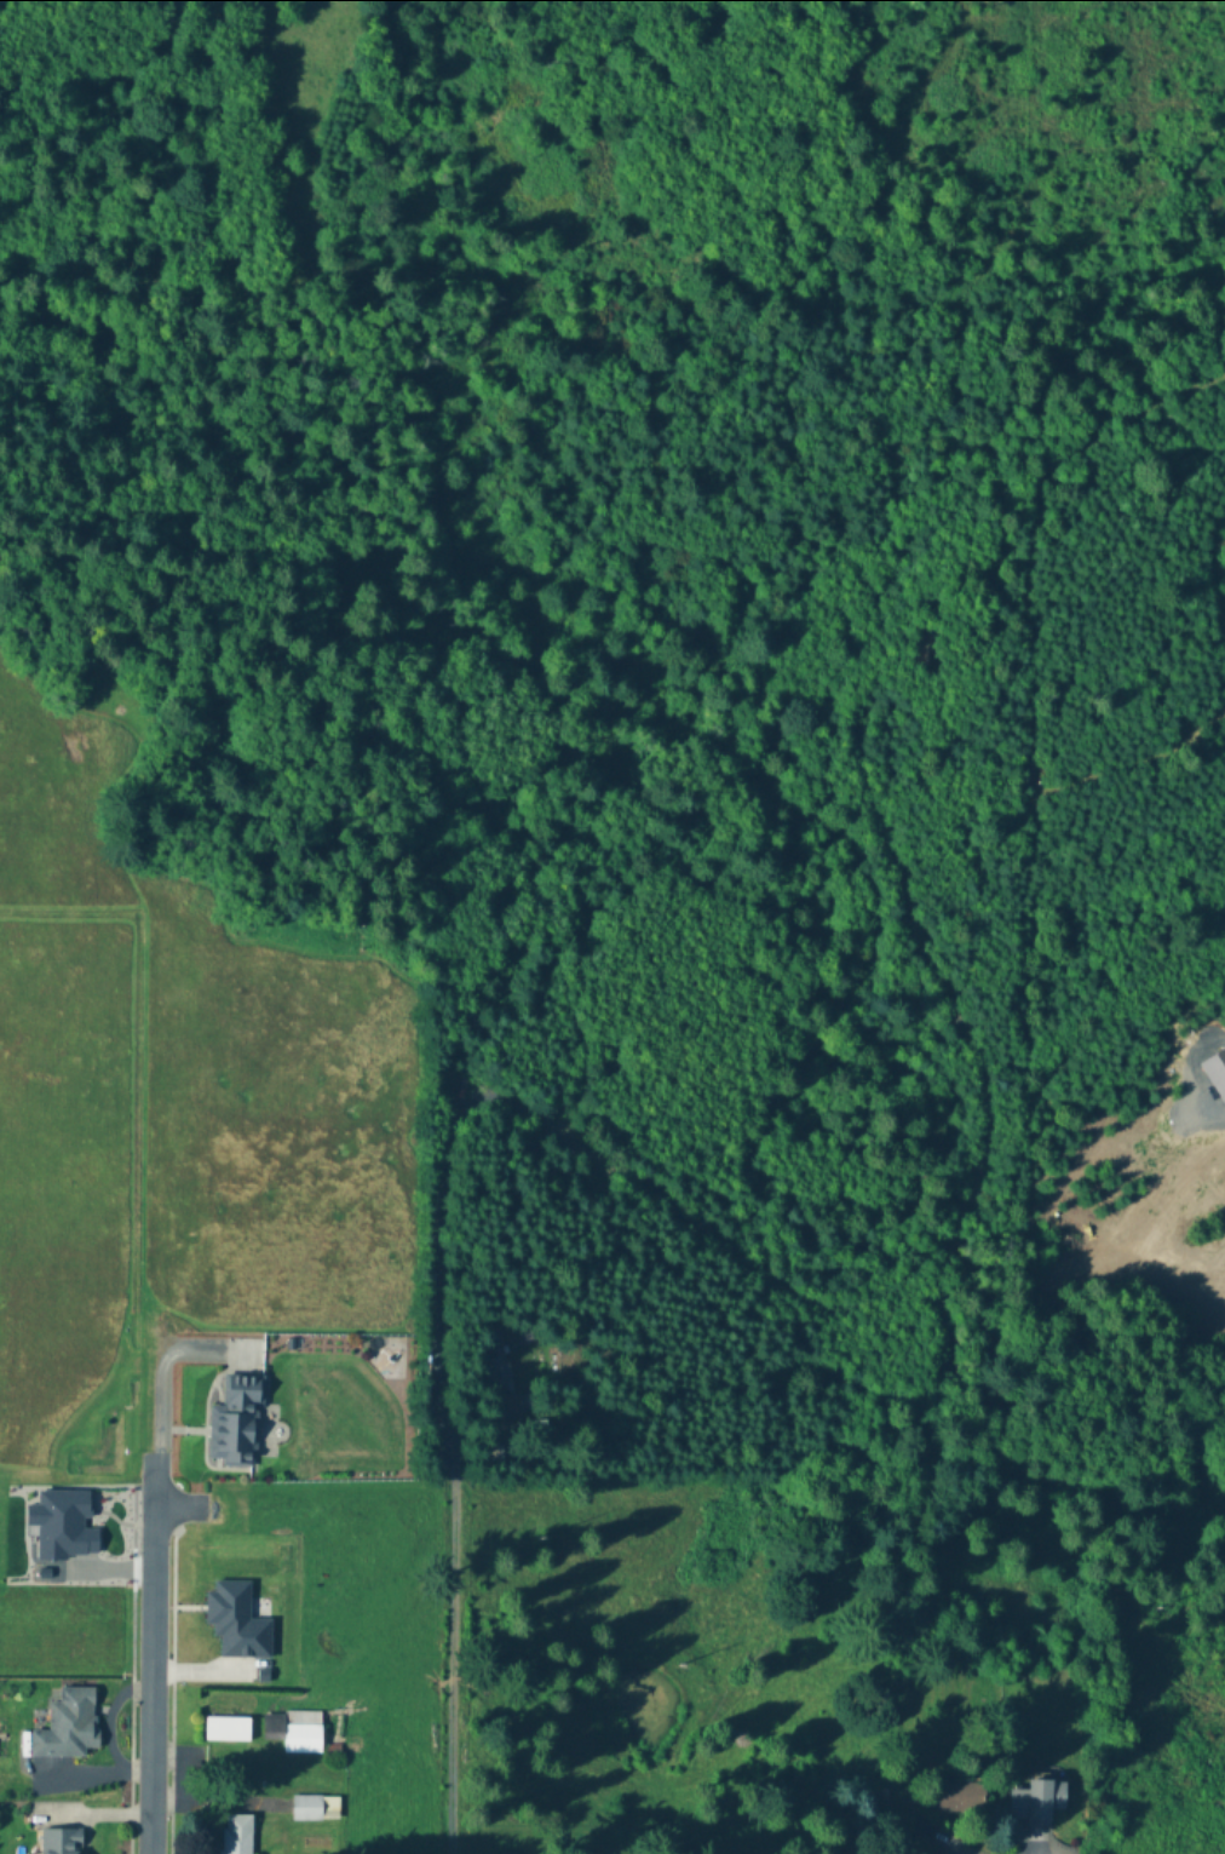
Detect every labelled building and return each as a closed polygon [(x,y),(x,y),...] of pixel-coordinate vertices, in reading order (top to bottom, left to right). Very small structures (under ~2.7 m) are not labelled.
[(1047,782),(1047,768),(1038,767),(1037,782),(1047,782)] [(211,1406),(208,1462),(256,1465),(260,1376),(226,1374),(224,1406),(211,1406)] [(271,1657),(271,1620),(250,1620),(250,1582),(215,1582),(215,1593),(206,1593),(206,1625),(220,1625),(220,1657),(271,1657)] [(31,1757),(86,1757),(86,1747),(97,1747),(97,1687),(60,1687),(60,1701),(49,1701),(49,1730),(31,1730),(31,1757)] [(284,1752),(321,1752),(321,1711),(263,1711),(263,1739),(284,1739),(284,1752)] [(249,1718),(224,1719),(224,1735),(208,1735),(208,1738),(249,1738),(249,1718)] [(1011,1790),(1010,1823),(1054,1824),(1054,1811),(1067,1812),(1067,1782),(1031,1781),(1030,1790),(1011,1790)] [(992,1813),(992,1784),(939,1784),(939,1813),(992,1813)] [(291,1819),(338,1819),(338,1796),(291,1796),(291,1819)] [(252,1815),(220,1815),(220,1853),(252,1853),(252,1815)] [(82,1828),(41,1828),(41,1853),(82,1853),(82,1828)]
